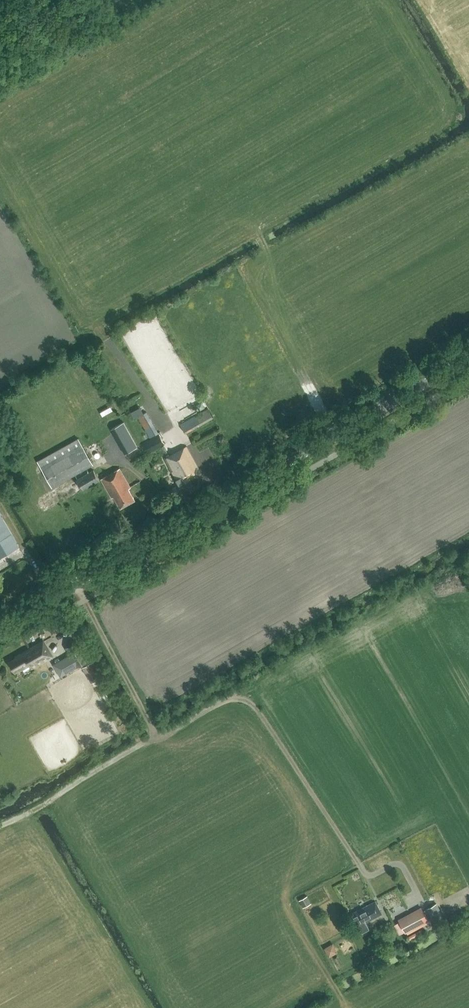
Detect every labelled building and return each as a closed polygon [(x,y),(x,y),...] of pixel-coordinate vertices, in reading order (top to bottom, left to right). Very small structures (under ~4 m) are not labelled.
[(197,405),(200,411),(205,408),(202,402),(197,405)] [(138,416),(144,413),(140,406),(130,412),(134,418),(138,416)] [(185,433),(213,418),(208,409),(180,424),(185,433)] [(144,413),(138,416),(145,429),(154,424),(146,412),(144,413)] [(158,433),(154,424),(145,429),(150,438),(158,433)] [(114,434),(118,440),(128,435),(124,428),(114,434)] [(148,452),(165,444),(160,434),(143,443),(148,452)] [(128,435),(118,440),(130,462),(140,456),(128,435)] [(93,464),(83,447),(78,438),(38,460),(52,486),(93,464)] [(190,480),(202,473),(186,446),(169,456),(168,454),(166,455),(167,457),(165,458),(176,479),(177,479),(179,484),(170,489),(175,496),(186,490),(187,493),(195,489),(190,480)] [(121,508),(135,500),(128,488),(130,487),(119,469),(101,479),(112,498),(114,496),(121,508)] [(83,490),(100,480),(93,470),(76,479),(83,490)] [(22,552),(0,513),(0,564),(22,552)] [(43,641),(24,653),(16,657),(16,658),(10,662),(15,671),(22,667),(22,668),(30,664),(32,667),(51,655),(43,641)] [(71,657),(55,666),(61,676),(88,660),(77,641),(66,647),(71,657)] [(90,665),(83,669),(91,684),(92,683),(98,680),(90,665)] [(299,899),(303,906),(311,902),(307,895),(299,899)] [(354,925),(355,924),(360,933),(369,929),(366,922),(382,914),(375,900),(352,912),(354,914),(350,916),(354,925)] [(436,903),(427,908),(435,923),(444,917),(436,903)] [(397,919),(404,933),(428,920),(420,907),(397,919)] [(329,956),(339,951),(334,942),(324,946),(329,956)]
